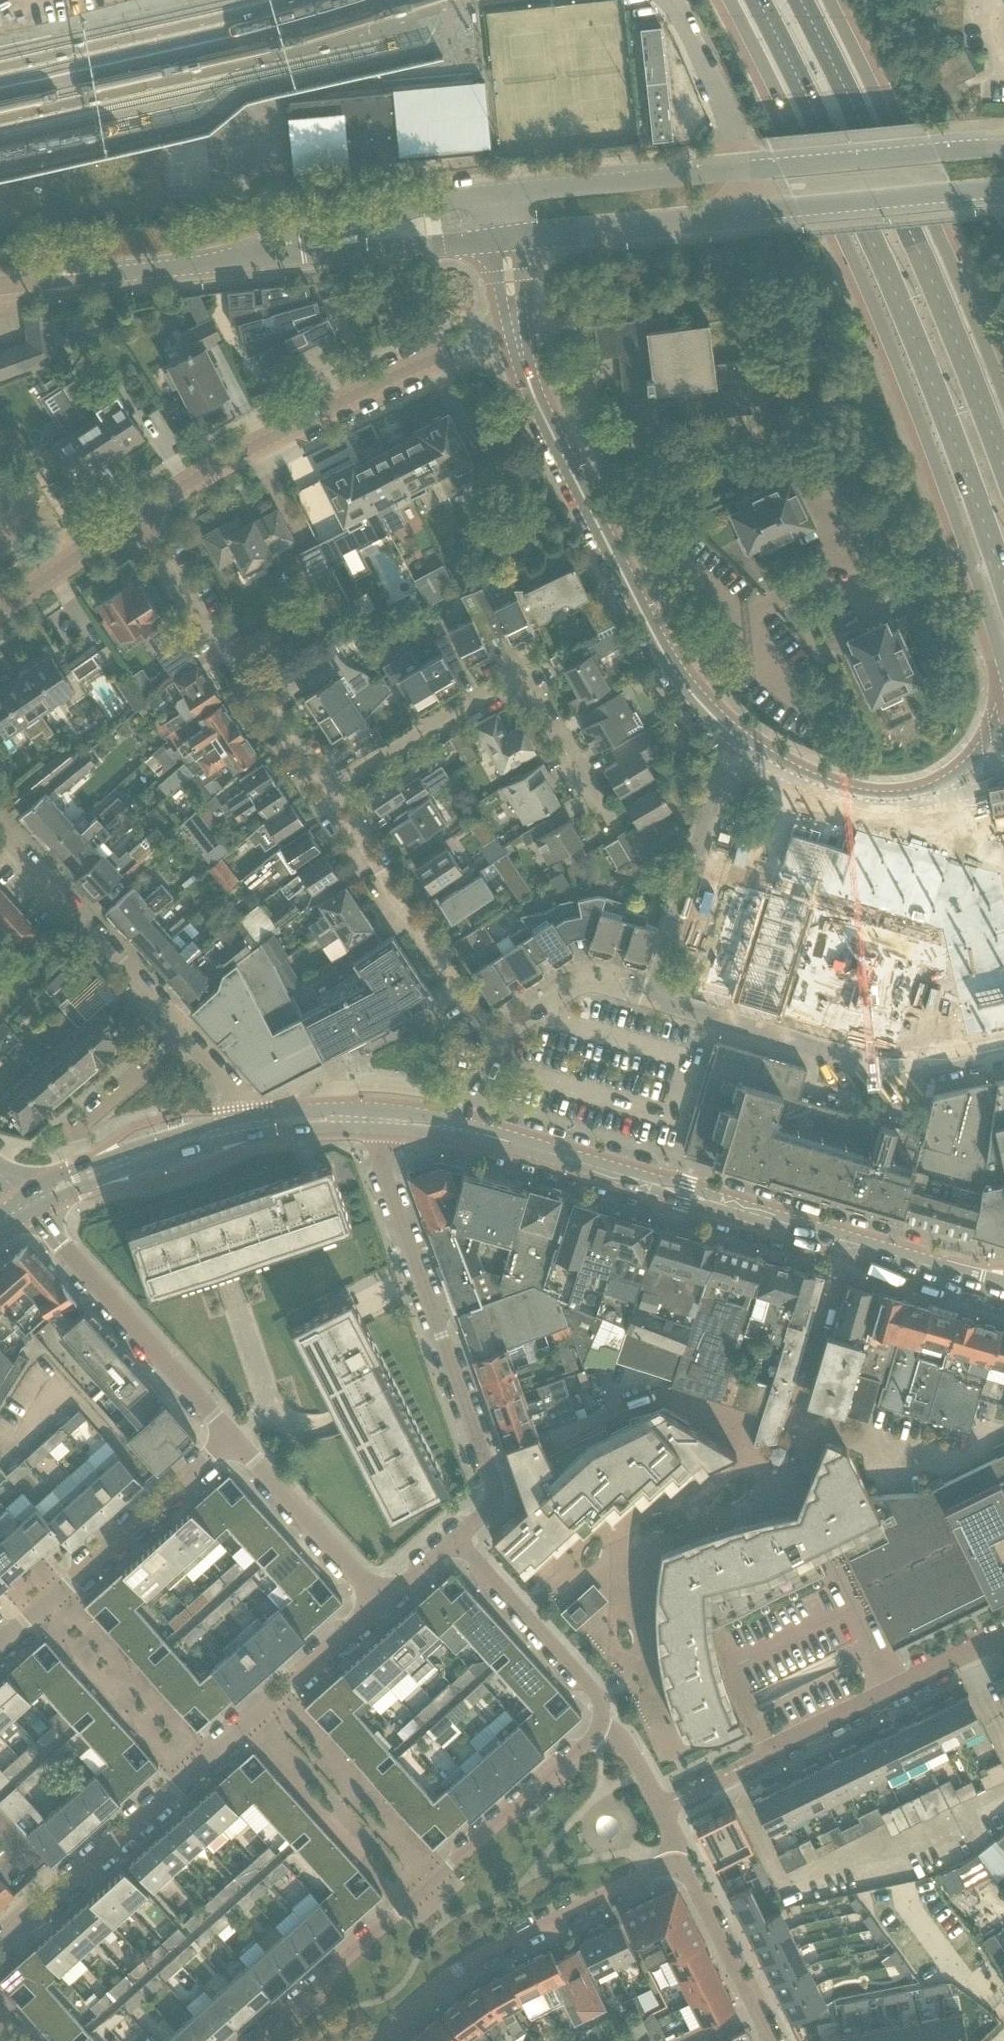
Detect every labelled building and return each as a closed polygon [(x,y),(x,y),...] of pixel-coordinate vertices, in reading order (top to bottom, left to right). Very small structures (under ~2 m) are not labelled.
[(661,26),(640,28),(652,141),(673,139),(661,26)] [(951,55),(949,56),(962,80),(964,80),(975,74),(962,49),(951,55)] [(474,154),(473,144),(479,144),(473,83),(392,91),(392,92),(289,102),(296,170),(293,171),(293,172),(349,167),(349,165),(474,154)] [(261,288),(231,291),(234,327),(242,324),(253,358),(259,355),(267,370),(290,358),(282,343),(286,341),(293,353),(336,332),(328,316),(322,319),(320,313),(325,311),(323,304),(319,305),(317,300),(311,302),(309,283),(261,288)] [(53,312),(25,316),(27,327),(29,342),(59,360),(55,323),(53,312)] [(665,316),(594,324),(598,358),(620,355),(624,381),(622,381),(628,428),(752,412),(745,360),(714,363),(709,322),(667,328),(665,316)] [(211,317),(197,324),(209,347),(222,340),(211,317)] [(190,357),(171,367),(193,410),(198,408),(200,411),(217,402),(215,399),(226,393),(204,350),(203,350),(194,332),(182,337),(190,354),(188,354),(190,357)] [(29,342),(17,346),(26,372),(59,360),(29,342)] [(17,346),(5,350),(14,376),(26,372),(17,346)] [(0,352),(0,375),(2,381),(14,376),(5,350),(0,352)] [(54,375),(44,382),(60,406),(50,412),(66,437),(52,445),(54,449),(52,453),(59,463),(64,463),(74,480),(108,458),(86,423),(54,375)] [(789,394),(765,397),(770,438),(794,435),(789,394)] [(100,414),(86,423),(108,458),(111,456),(114,456),(121,452),(121,449),(143,435),(132,419),(120,401),(117,395),(96,408),(100,414)] [(420,434),(412,438),(426,466),(432,463),(449,496),(456,492),(447,474),(453,470),(456,476),(473,467),(466,453),(468,450),(465,443),(461,442),(447,415),(444,416),(440,415),(434,418),(433,422),(417,430),(420,434)] [(9,447),(0,434),(0,454),(9,447)] [(412,438),(387,451),(412,499),(413,499),(413,498),(427,490),(425,485),(431,482),(440,500),(449,496),(432,463),(426,466),(412,438)] [(387,451),(362,463),(376,491),(370,494),(390,531),(406,523),(398,507),(412,499),(387,451)] [(477,464),(489,488),(503,481),(491,457),(477,464)] [(348,528),(319,543),(332,569),(344,562),(339,552),(356,543),(358,548),(390,531),(370,494),(376,491),(362,463),(355,467),(352,463),(323,478),(325,483),(324,486),(327,492),(331,493),(337,505),(336,509),(339,515),(342,516),(348,528)] [(791,475),(740,499),(739,500),(742,506),(732,511),(748,546),(759,542),(762,548),(813,524),(791,475)] [(292,539),(286,528),(276,510),(254,523),(253,521),(242,526),(237,517),(203,536),(219,565),(233,558),(240,570),(271,554),(269,551),(292,539)] [(319,543),(298,553),(313,582),(315,581),(321,593),(339,584),(333,572),(332,569),(319,543)] [(516,594),(517,596),(531,625),(550,616),(553,608),(566,602),(574,604),(581,601),(600,640),(619,630),(597,587),(587,592),(574,566),(516,594)] [(432,597),(434,596),(438,603),(442,601),(439,595),(453,587),(443,568),(415,583),(418,591),(426,587),(432,597)] [(157,655),(174,681),(192,666),(191,664),(195,662),(164,616),(160,619),(140,589),(135,593),(130,585),(99,605),(122,640),(130,634),(135,641),(149,632),(162,652),(157,655)] [(517,596),(496,606),(487,587),(474,593),(482,610),(495,637),(506,632),(511,643),(535,632),(531,625),(517,596)] [(473,592),(461,597),(471,616),(482,610),(474,593),(473,592)] [(495,637),(482,610),(471,616),(471,618),(449,629),(466,665),(490,654),(484,642),(495,637)] [(921,680),(897,628),(890,631),(885,621),(850,637),(854,647),(848,651),(872,702),(879,699),(882,707),(903,697),(899,690),(921,680)] [(441,653),(420,665),(441,700),(462,687),(453,672),(462,666),(446,633),(434,640),(441,653)] [(304,698),(318,719),(352,697),(373,682),(368,676),(366,675),(364,673),(362,672),(360,671),(358,670),(353,669),(350,667),(347,666),(345,664),(342,662),(340,660),(329,645),(303,662),(319,688),(304,698)] [(549,657),(554,666),(571,656),(566,647),(549,657)] [(386,673),(382,676),(390,689),(399,704),(409,698),(419,713),(441,700),(420,665),(411,649),(382,666),(386,673)] [(590,655),(566,669),(577,688),(580,695),(577,697),(567,703),(574,715),(612,692),(602,675),(608,671),(596,651),(590,655)] [(20,676),(17,678),(41,712),(74,689),(51,655),(30,669),(27,669),(20,674),(20,676)] [(91,655),(71,669),(78,680),(99,665),(91,655)] [(179,713),(165,723),(171,732),(186,722),(196,715),(196,714),(203,710),(219,698),(197,665),(194,668),(192,666),(174,681),(184,696),(176,701),(175,706),(179,713)] [(148,703),(130,675),(116,684),(134,712),(148,703)] [(352,697),(318,719),(332,740),(342,734),(358,758),(385,742),(376,728),(373,730),(364,716),(390,689),(382,676),(373,682),(352,697)] [(0,690),(0,732),(4,731),(7,735),(23,724),(32,737),(43,729),(45,731),(48,737),(49,736),(55,732),(50,725),(41,712),(17,678),(0,690)] [(600,719),(593,723),(582,729),(594,750),(627,732),(629,735),(645,726),(637,712),(632,715),(620,694),(594,709),(600,719)] [(184,755),(210,738),(234,721),(222,703),(198,719),(204,728),(178,746),(184,755)] [(497,713),(473,725),(501,773),(536,752),(520,726),(508,733),(497,713)] [(198,759),(187,766),(194,773),(246,738),(234,721),(210,738),(215,746),(197,758),(198,759)] [(165,723),(157,728),(163,737),(171,732),(165,723)] [(462,731),(452,737),(467,763),(477,757),(462,731)] [(607,771),(605,772),(613,785),(614,784),(621,795),(653,776),(645,761),(655,755),(642,732),(617,746),(612,749),(619,760),(605,768),(607,771)] [(246,738),(194,773),(203,785),(220,773),(217,768),(226,762),(233,772),(241,767),(257,756),(246,738)] [(163,745),(145,761),(159,777),(180,759),(170,747),(166,749),(163,745)] [(41,769),(50,780),(75,760),(66,749),(41,769)] [(75,760),(50,780),(59,792),(95,763),(86,751),(75,760)] [(185,763),(159,785),(168,795),(184,781),(194,773),(187,766),(185,763)] [(205,802),(206,803),(219,819),(233,809),(275,781),(269,773),(272,772),(266,763),(263,765),(262,763),(239,779),(245,788),(222,803),(215,794),(212,796),(205,802)] [(542,763),(525,774),(503,786),(525,822),(559,802),(547,782),(552,780),(542,763)] [(367,795),(381,815),(406,799),(411,805),(450,779),(441,766),(421,780),(419,776),(401,788),(394,777),(393,778),(382,785),(367,795)] [(389,772),(378,779),(382,785),(393,778),(389,772)] [(194,773),(184,781),(203,804),(205,802),(212,796),(203,785),(194,773)] [(287,800),(275,781),(233,809),(240,818),(258,806),(264,815),(287,800)] [(631,860),(640,862),(649,865),(672,851),(663,836),(661,837),(650,819),(670,808),(658,787),(627,805),(638,825),(628,831),(627,829),(617,835),(618,838),(631,860)] [(21,816),(49,847),(74,824),(46,793),(21,816)] [(393,826),(390,828),(401,845),(404,843),(409,839),(413,845),(414,845),(416,845),(418,844),(419,844),(421,843),(423,842),(424,841),(425,840),(427,839),(428,838),(429,837),(430,835),(431,834),(432,832),(432,831),(446,821),(429,796),(411,808),(394,819),(394,820),(397,824),(393,826)] [(74,824),(49,847),(60,859),(73,848),(75,850),(104,824),(115,813),(124,805),(117,798),(90,823),(83,816),(74,824)] [(219,819),(206,803),(198,810),(210,826),(219,819)] [(264,821),(247,835),(255,844),(259,840),(265,850),(277,841),(286,835),(303,824),(289,803),(273,814),(264,820),(264,821)] [(211,865),(220,858),(229,851),(197,810),(179,825),(211,865)] [(115,813),(104,824),(111,832),(122,821),(115,813)] [(552,829),(546,819),(520,834),(526,845),(535,840),(548,862),(583,842),(569,819),(552,829)] [(706,983),(730,991),(728,998),(898,1050),(1003,1026),(1003,889),(1001,876),(827,824),(825,832),(795,823),(776,886),(769,884),(767,893),(736,883),(706,983)] [(73,848),(60,859),(76,877),(101,854),(94,846),(111,832),(104,824),(75,850),(73,848)] [(101,854),(76,877),(95,898),(110,884),(128,868),(137,860),(138,861),(156,845),(167,836),(158,825),(128,851),(127,850),(119,857),(110,847),(101,854)] [(270,872),(281,885),(297,872),(293,867),(320,849),(306,829),(280,847),(281,847),(276,850),(243,878),(251,888),(270,872)] [(489,849),(483,853),(490,864),(493,862),(506,853),(501,846),(495,836),(485,843),(489,849)] [(618,868),(631,860),(618,838),(605,846),(618,868)] [(509,841),(501,846),(506,853),(508,856),(516,851),(509,841)] [(447,848),(433,857),(417,868),(431,891),(452,877),(457,885),(474,874),(468,865),(461,869),(447,848)] [(506,853),(493,862),(518,898),(531,890),(508,856),(506,853)] [(298,872),(297,872),(281,885),(289,896),(306,883),(313,893),(338,876),(324,854),(298,872)] [(237,879),(220,858),(211,865),(207,868),(224,890),(237,879)] [(560,860),(552,865),(557,873),(565,869),(560,860)] [(192,873),(181,883),(185,887),(196,878),(192,873)] [(481,874),(456,891),(439,902),(452,921),(494,894),(481,874)] [(106,911),(129,936),(153,914),(174,895),(162,882),(147,895),(136,884),(106,911)] [(309,926),(316,936),(359,907),(345,886),(329,897),(319,903),(326,914),(309,926)] [(11,900),(2,890),(0,892),(0,910),(11,900)] [(586,897),(578,899),(585,935),(592,937),(588,950),(590,953),(609,959),(612,957),(616,944),(615,944),(626,909),(627,905),(605,898),(605,897),(599,895),(586,897)] [(521,915),(527,924),(533,933),(532,933),(543,950),(546,955),(554,967),(557,967),(573,956),(574,953),(566,942),(573,937),(585,935),(578,899),(560,902),(545,912),(521,915)] [(1,928),(20,910),(11,900),(0,910),(0,927),(1,928)] [(294,900),(272,917),(281,928),(303,912),(294,900)] [(359,907),(316,936),(323,947),(341,935),(347,945),(357,939),(373,928),(359,907)] [(648,916),(626,909),(615,944),(616,944),(627,947),(623,960),(624,963),(643,969),(646,967),(659,926),(646,923),(648,916)] [(1,928),(10,938),(29,921),(20,910),(1,928)] [(129,936),(148,957),(171,936),(172,936),(153,914),(129,936)] [(29,921),(10,938),(19,948),(39,931),(29,921)] [(502,953),(503,953),(483,923),(466,935),(485,964),(472,973),(494,1006),(497,1007),(513,996),(514,993),(507,982),(516,975),(513,970),(502,953)] [(515,944),(503,953),(502,953),(513,970),(516,975),(524,986),(527,987),(543,976),(544,973),(537,962),(546,955),(543,950),(532,933),(533,933),(527,924),(509,936),(515,944)] [(148,957),(168,979),(192,957),(203,948),(184,926),(173,937),(172,936),(171,936),(148,957)] [(277,962),(286,956),(288,954),(275,933),(263,941),(275,963),(277,962)] [(322,1005),(303,1015),(325,1058),(412,1013),(420,1008),(418,1004),(430,997),(433,1002),(436,1000),(429,990),(430,990),(393,935),(353,962),(359,970),(318,997),(322,1005)] [(222,971),(251,947),(242,936),(213,960),(222,971)] [(325,1058),(303,1015),(301,1017),(261,941),(222,973),(217,987),(190,1011),(263,1090),(325,1058)] [(302,980),(286,956),(277,962),(291,987),(302,980)] [(192,957),(168,979),(187,1000),(211,979),(192,957)] [(69,962),(50,981),(58,989),(78,972),(69,962)] [(74,1007),(66,1014),(75,1024),(83,1017),(74,1007)] [(104,1009),(80,1030),(105,1058),(126,1039),(116,1028),(118,1026),(104,1009)] [(66,1014),(59,1021),(68,1030),(75,1024),(66,1014)] [(0,1024),(0,1037),(1,1038),(11,1028),(3,1021),(0,1024)] [(80,1030),(60,1047),(85,1075),(105,1058),(80,1030)] [(900,1215),(902,1216),(922,1134),(798,1098),(807,1069),(805,1068),(716,1042),(715,1045),(718,1046),(711,1073),(709,1072),(708,1074),(710,1074),(703,1099),(702,1098),(701,1100),(702,1100),(695,1124),(694,1124),(694,1126),(695,1126),(688,1151),(687,1150),(686,1152),(688,1152),(710,1158),(710,1159),(711,1160),(712,1158),(734,1165),(734,1166),(735,1166),(735,1165),(758,1172),(757,1173),(759,1173),(759,1172),(781,1179),(781,1180),(783,1181),(783,1180),(805,1186),(805,1187),(806,1188),(807,1187),(829,1193),(829,1194),(831,1195),(831,1194),(853,1200),(853,1201),(854,1202),(854,1201),(877,1207),(876,1208),(878,1209),(878,1207),(900,1214),(900,1215)] [(34,1043),(25,1050),(33,1059),(41,1052),(34,1043)] [(60,1047),(40,1065),(65,1093),(85,1075),(60,1047)] [(6,1083),(16,1075),(7,1066),(0,1059),(0,1075),(6,1083)] [(14,1060),(7,1066),(16,1075),(22,1069),(14,1060)] [(40,1065),(20,1082),(45,1110),(65,1093),(40,1065)] [(970,1232),(974,1233),(1003,1242),(1003,1080),(997,1081),(979,1203),(970,1232)] [(902,1216),(970,1236),(970,1232),(979,1203),(997,1081),(933,1096),(922,1134),(902,1216)] [(20,1082),(0,1100),(0,1107),(11,1120),(14,1117),(24,1128),(45,1110),(20,1082)] [(330,1163),(301,1172),(128,1231),(149,1294),(352,1226),(332,1168),(330,1163)] [(410,1177),(456,1310),(481,1302),(452,1218),(465,1172),(440,1167),(410,1177)] [(481,1302),(506,1295),(502,1284),(511,1244),(527,1189),(465,1172),(452,1218),(481,1302)] [(514,1245),(511,1244),(502,1284),(506,1295),(535,1286),(541,1289),(555,1247),(570,1202),(531,1190),(525,1210),(514,1245)] [(556,1297),(568,1325),(583,1364),(604,1317),(597,1314),(569,1301),(580,1264),(596,1210),(573,1203),(560,1249),(555,1247),(541,1289),(540,1293),(556,1297)] [(597,1314),(602,1299),(626,1218),(601,1211),(585,1266),(580,1264),(569,1301),(597,1314)] [(627,1327),(648,1265),(647,1265),(640,1263),(645,1245),(651,1226),(626,1218),(602,1299),(597,1314),(604,1317),(627,1327)] [(716,1245),(660,1228),(654,1248),(649,1266),(648,1265),(627,1327),(615,1361),(673,1379),(689,1330),(705,1280),(716,1245)] [(0,1269),(0,1302),(15,1318),(59,1279),(27,1244),(0,1269)] [(673,1379),(671,1385),(716,1400),(720,1402),(730,1372),(732,1372),(732,1371),(744,1333),(753,1307),(749,1306),(757,1278),(763,1259),(730,1249),(716,1245),(705,1280),(689,1330),(674,1376),(673,1379)] [(753,1307),(744,1333),(767,1340),(773,1319),(776,1320),(790,1267),(766,1260),(761,1279),(757,1293),(753,1307)] [(773,1319),(767,1340),(784,1345),(786,1338),(783,1338),(787,1325),(788,1323),(803,1328),(810,1306),(806,1305),(815,1274),(790,1267),(776,1320),(773,1319)] [(763,1416),(762,1416),(753,1444),(755,1445),(780,1431),(825,1277),(815,1274),(806,1305),(810,1306),(803,1328),(788,1323),(783,1338),(786,1338),(784,1345),(772,1384),(773,1384),(763,1416)] [(30,1328),(44,1316),(47,1314),(51,1313),(77,1304),(59,1280),(59,1279),(15,1318),(26,1332),(30,1328)] [(806,1402),(843,1413),(845,1407),(878,1292),(848,1283),(835,1327),(832,1335),(827,1334),(806,1402)] [(456,1310),(474,1358),(508,1346),(568,1325),(556,1297),(540,1293),(541,1289),(535,1286),(506,1295),(481,1302),(456,1310)] [(896,1339),(907,1301),(878,1292),(845,1407),(870,1415),(880,1380),(882,1381),(895,1339),(896,1339)] [(351,1297),(345,1300),(291,1328),(390,1518),(449,1487),(351,1297)] [(883,1386),(878,1405),(900,1411),(930,1307),(907,1301),(896,1339),(899,1340),(885,1386),(883,1386)] [(2,1335),(4,1337),(11,1331),(24,1345),(29,1336),(26,1332),(15,1318),(0,1302),(0,1332),(2,1335)] [(900,1411),(927,1419),(958,1315),(930,1307),(900,1411)] [(44,1316),(30,1328),(91,1397),(104,1386),(127,1412),(115,1423),(157,1471),(196,1436),(130,1362),(121,1352),(113,1343),(104,1333),(97,1325),(89,1316),(84,1310),(73,1319),(64,1327),(56,1318),(51,1313),(47,1314),(44,1316)] [(56,1318),(64,1327),(73,1319),(65,1310),(56,1318)] [(999,1328),(958,1315),(927,1419),(970,1431),(979,1397),(999,1328)] [(982,1398),(1001,1403),(1003,1394),(1003,1329),(999,1328),(979,1397),(982,1398)] [(556,1340),(559,1350),(572,1345),(569,1335),(556,1340)] [(572,1345),(559,1350),(565,1364),(578,1359),(572,1345)] [(13,1361),(11,1360),(9,1357),(7,1354),(0,1346),(0,1383),(13,1361)] [(474,1358),(481,1379),(529,1362),(526,1352),(512,1357),(508,1346),(474,1358)] [(0,1383),(0,1404),(27,1359),(18,1354),(13,1361),(0,1383)] [(481,1379),(489,1401),(523,1389),(519,1377),(533,1372),(529,1362),(481,1379)] [(730,1372),(720,1402),(746,1410),(755,1378),(732,1371),(732,1372),(730,1372)] [(489,1401),(496,1424),(567,1399),(560,1378),(538,1386),(541,1397),(528,1401),(523,1389),(489,1401)] [(755,1378),(746,1410),(762,1416),(763,1416),(773,1384),(772,1384),(755,1378)] [(527,1505),(492,1536),(493,1536),(499,1543),(519,1566),(523,1570),(616,1675),(660,1768),(725,1736),(729,1733),(741,1728),(737,1720),(730,1705),(835,1653),(842,1668),(890,1644),(892,1648),(893,1647),(933,1627),(845,1446),(827,1438),(764,1469),(686,1422),(689,1417),(671,1406),(665,1409),(648,1399),(624,1411),(631,1425),(518,1482),(527,1505)] [(496,1424),(504,1444),(538,1432),(535,1421),(548,1417),(552,1427),(574,1420),(567,1399),(496,1424)] [(79,1412),(67,1423),(74,1429),(85,1419),(79,1412)] [(55,1433),(43,1444),(50,1451),(61,1440),(55,1433)] [(43,1444),(31,1455),(38,1462),(50,1451),(43,1444)] [(115,1450),(96,1466),(125,1499),(144,1483),(115,1450)] [(842,1544),(893,1647),(991,1599),(1003,1593),(1003,1454),(925,1493),(871,1496),(884,1523),(842,1544)] [(88,1457),(70,1473),(78,1482),(108,1515),(125,1499),(96,1466),(88,1457)] [(19,1466),(7,1476),(14,1483),(25,1472),(19,1466)] [(78,1482),(60,1498),(90,1531),(108,1515),(78,1482)] [(216,1486),(191,1509),(215,1536),(227,1525),(239,1514),(243,1519),(257,1506),(244,1491),(232,1503),(216,1486)] [(52,1489),(33,1506),(60,1535),(71,1548),(90,1531),(60,1498),(52,1489)] [(31,1503),(13,1518),(42,1551),(60,1535),(33,1506),(31,1503)] [(283,1534),(257,1506),(243,1519),(239,1514),(227,1525),(256,1558),(283,1534)] [(191,1509),(174,1524),(198,1551),(203,1557),(220,1541),(216,1537),(215,1536),(191,1509)] [(0,1517),(0,1538),(25,1566),(39,1554),(42,1551),(13,1518),(6,1511),(0,1517)] [(174,1524),(157,1539),(181,1566),(186,1572),(203,1557),(198,1551),(174,1524)] [(224,1529),(216,1537),(220,1541),(221,1542),(229,1535),(224,1529)] [(9,1581),(25,1566),(0,1538),(0,1572),(9,1581)] [(157,1539),(140,1555),(164,1582),(169,1587),(186,1572),(181,1566),(157,1539)] [(280,1550),(262,1565),(279,1583),(267,1594),(280,1608),(292,1598),(304,1587),(300,1582),(314,1569),(289,1541),(280,1550)] [(140,1555),(123,1570),(147,1597),(152,1602),(157,1598),(169,1587),(164,1582),(140,1555)] [(236,1560),(224,1571),(232,1580),(244,1568),(236,1560)] [(341,1600),(333,1591),(321,1602),(306,1586),(319,1575),(314,1569),(300,1582),(304,1587),(292,1598),(280,1608),(304,1635),(342,1601),(341,1600),(342,1599),(341,1600)] [(107,1631),(112,1636),(127,1623),(123,1618),(135,1607),(147,1597),(123,1570),(84,1605),(85,1605),(84,1606),(85,1606),(93,1615),(105,1603),(120,1619),(107,1631)] [(9,1581),(0,1572),(0,1589),(9,1581)] [(251,1576),(238,1587),(245,1595),(257,1583),(251,1576)] [(215,1579),(202,1590),(210,1599),(223,1588),(215,1579)] [(438,1585),(414,1607),(438,1634),(452,1621),(465,1610),(469,1615),(482,1604),(465,1586),(451,1599),(438,1585)] [(202,1590),(190,1601),(198,1610),(210,1599),(202,1590)] [(228,1596),(217,1606),(224,1614),(234,1604),(235,1604),(236,1603),(229,1595),(228,1596)] [(452,1621),(438,1634),(443,1639),(455,1653),(469,1640),(490,1663),(505,1649),(514,1640),(482,1604),(469,1615),(465,1610),(452,1621)] [(204,1617),(203,1618),(210,1626),(211,1625),(212,1625),(224,1614),(217,1606),(204,1617)] [(127,1623),(112,1636),(137,1664),(164,1640),(135,1607),(123,1618),(127,1623)] [(414,1607),(396,1623),(420,1650),(424,1654),(425,1655),(443,1639),(438,1634),(414,1607)] [(280,1608),(263,1623),(287,1650),(304,1635),(280,1608)] [(181,1609),(168,1620),(176,1629),(189,1618),(181,1609)] [(258,1618),(241,1633),(246,1639),(270,1665),(287,1650),(263,1623),(258,1618)] [(396,1623),(378,1639),(403,1666),(407,1671),(419,1684),(437,1668),(425,1655),(424,1654),(420,1650),(396,1623)] [(194,1626),(183,1636),(190,1644),(199,1635),(201,1634),(194,1626)] [(241,1633),(223,1649),(228,1655),(252,1681),(269,1667),(270,1665),(246,1639),(241,1633)] [(378,1639),(360,1655),(385,1682),(390,1687),(407,1671),(403,1666),(378,1639)] [(510,1655),(495,1669),(527,1704),(532,1710),(542,1702),(545,1699),(540,1694),(552,1683),(520,1647),(510,1655)] [(199,1681),(170,1648),(143,1671),(169,1700),(184,1686),(188,1691),(199,1681)] [(32,1651),(6,1674),(31,1701),(43,1690),(55,1680),(59,1684),(73,1671),(60,1657),(47,1668),(32,1651)] [(228,1655),(212,1669),(236,1696),(252,1681),(228,1655)] [(360,1655),(343,1671),(367,1698),(372,1703),(390,1687),(385,1682),(360,1655)] [(468,1667),(456,1678),(464,1686),(476,1675),(468,1667)] [(210,1720),(236,1696),(212,1669),(199,1681),(188,1691),(184,1686),(169,1700),(182,1714),(194,1703),(210,1720)] [(98,1699),(73,1671),(59,1684),(55,1680),(43,1690),(72,1723),(98,1699)] [(327,1732),(333,1738),(345,1727),(340,1721),(353,1710),(367,1698),(343,1671),(304,1705),(305,1706),(304,1707),(305,1707),(315,1718),(330,1705),(342,1718),(327,1732)] [(0,1680),(0,1701),(14,1716),(31,1701),(6,1674),(0,1680)] [(995,1682),(1003,1701),(1003,1678),(995,1682)] [(481,1681),(469,1692),(477,1700),(488,1689),(481,1681)] [(552,1683),(540,1694),(545,1699),(557,1688),(552,1683)] [(437,1695),(433,1699),(440,1707),(444,1703),(437,1695)] [(944,1700),(947,1706),(948,1705),(964,1737),(983,1728),(968,1696),(954,1702),(951,1696),(944,1700)] [(367,1698),(353,1710),(358,1716),(372,1703),(367,1698)] [(433,1699),(421,1710),(428,1718),(440,1707),(433,1699)] [(14,1716),(0,1701),(0,1729),(14,1716)] [(458,1702),(445,1713),(453,1721),(465,1710),(458,1702)] [(522,1720),(518,1723),(543,1750),(581,1715),(570,1703),(555,1716),(542,1702),(532,1710),(522,1720)] [(527,1704),(516,1714),(522,1720),(532,1710),(527,1704)] [(932,1706),(926,1709),(944,1747),(964,1737),(948,1705),(947,1706),(935,1712),(932,1706)] [(78,1730),(108,1763),(120,1752),(116,1748),(130,1735),(105,1706),(78,1730)] [(505,1708),(487,1724),(495,1733),(525,1766),(543,1750),(518,1723),(513,1717),(505,1708)] [(918,1720),(909,1724),(925,1756),(930,1767),(949,1758),(944,1747),(926,1709),(919,1712),(922,1718),(918,1720)] [(345,1727),(333,1738),(365,1774),(390,1752),(358,1716),(353,1710),(340,1721),(345,1727)] [(453,1722),(445,1713),(428,1729),(436,1738),(453,1722)] [(409,1720),(397,1731),(404,1739),(416,1729),(409,1720)] [(893,1725),(887,1728),(905,1766),(925,1756),(909,1724),(896,1731),(893,1725)] [(52,1725),(39,1736),(47,1745),(60,1734),(52,1725)] [(883,1737),(870,1743),(886,1776),(905,1766),(887,1728),(880,1731),(883,1737)] [(495,1733),(478,1749),(483,1755),(507,1782),(525,1766),(495,1733)] [(120,1752),(108,1763),(96,1774),(120,1800),(158,1766),(157,1765),(158,1765),(158,1764),(157,1765),(149,1756),(136,1767),(122,1751),(135,1740),(130,1735),(116,1748),(120,1752)] [(421,1735),(410,1746),(417,1754),(429,1743),(421,1735)] [(66,1741),(54,1752),(61,1760),(73,1749),(66,1741)] [(854,1744),(848,1747),(867,1785),(886,1776),(870,1743),(857,1750),(854,1744)] [(30,1744),(18,1755),(26,1764),(38,1753),(30,1744)] [(410,1746),(396,1758),(403,1766),(417,1754),(410,1746)] [(844,1756),(831,1762),(847,1795),(867,1785),(848,1747),(841,1750),(844,1756)] [(478,1749),(460,1765),(465,1771),(489,1798),(507,1782),(483,1755),(478,1749)] [(18,1755),(5,1766),(13,1775),(26,1764),(18,1755)] [(403,1766),(396,1758),(371,1780),(403,1817),(416,1805),(421,1811),(433,1800),(403,1766)] [(45,1760),(32,1771),(39,1779),(52,1768),(45,1760)] [(986,1789),(1003,1780),(1003,1766),(1002,1761),(986,1769),(988,1773),(980,1777),(986,1789)] [(815,1763),(809,1766),(828,1804),(847,1795),(831,1762),(819,1769),(815,1763)] [(239,1764),(215,1786),(239,1813),(253,1800),(265,1789),(270,1794),(282,1783),(266,1765),(251,1778),(239,1764)] [(460,1765),(442,1781),(447,1787),(471,1814),(489,1798),(465,1771),(460,1765)] [(805,1775),(793,1782),(808,1814),(828,1804),(809,1766),(802,1769),(805,1775)] [(9,1779),(1,1770),(0,1769),(0,1787),(9,1779)] [(32,1771),(20,1782),(27,1790),(39,1779),(32,1771)] [(96,1774),(79,1789),(103,1815),(120,1800),(96,1774)] [(971,1781),(963,1785),(967,1793),(969,1797),(977,1793),(975,1789),(971,1781)] [(777,1782),(770,1785),(789,1823),(808,1814),(793,1782),(780,1788),(777,1782)] [(315,1819),(282,1783),(270,1794),(265,1789),(253,1800),(290,1842),(315,1819)] [(789,1823),(770,1785),(764,1788),(767,1794),(753,1801),(769,1833),(789,1823)] [(939,1785),(920,1795),(930,1816),(950,1807),(948,1802),(939,1785)] [(963,1785),(955,1789),(961,1802),(969,1797),(967,1793),(963,1785)] [(0,1800),(0,1805),(14,1821),(28,1808),(30,1811),(41,1823),(45,1819),(23,1795),(15,1786),(0,1800)] [(215,1786),(198,1801),(222,1828),(239,1813),(215,1786)] [(434,1821),(447,1836),(471,1814),(447,1787),(433,1800),(421,1811),(416,1805),(403,1817),(420,1835),(434,1821)] [(79,1789),(62,1804),(86,1831),(103,1815),(79,1789)] [(920,1795),(900,1804),(911,1826),(930,1816),(920,1795)] [(198,1801),(181,1816),(205,1843),(222,1828),(198,1801)] [(62,1804),(45,1819),(69,1846),(86,1831),(62,1804)] [(911,1826),(900,1804),(889,1810),(896,1823),(888,1827),(892,1835),(911,1826)] [(735,1810),(715,1819),(733,1854),(752,1845),(735,1810)] [(867,1812),(858,1817),(860,1821),(866,1832),(874,1828),(867,1812)] [(181,1816),(164,1831),(188,1858),(205,1843),(181,1816)] [(45,1819),(41,1823),(27,1835),(51,1862),(69,1846),(45,1819)] [(715,1819),(696,1828),(713,1863),(732,1854),(715,1819)] [(866,1832),(860,1821),(852,1826),(857,1837),(866,1832)] [(296,1848),(333,1889),(345,1878),(341,1873),(353,1862),(320,1826),(296,1848)] [(164,1831),(147,1847),(171,1874),(188,1858),(164,1831)] [(831,1839),(823,1843),(827,1851),(835,1847),(831,1839)] [(827,1851),(823,1843),(815,1848),(818,1855),(827,1851)] [(778,1854),(782,1863),(784,1868),(786,1871),(793,1868),(795,1867),(807,1861),(799,1844),(778,1854)] [(269,1846),(257,1857),(264,1865),(276,1854),(269,1846)] [(171,1874),(147,1847),(129,1862),(153,1889),(171,1874)] [(282,1860),(269,1872),(276,1880),(289,1868),(282,1860)] [(252,1861),(240,1872),(247,1880),(259,1869),(252,1861)] [(760,1861),(752,1865),(757,1876),(765,1872),(760,1861)] [(345,1878),(333,1889),(329,1893),(319,1902),(343,1929),(381,1894),(382,1893),(381,1892),(381,1893),(370,1881),(356,1895),(344,1881),(359,1868),(353,1862),(341,1873),(345,1878)] [(124,1867),(106,1883),(131,1910),(148,1894),(124,1867)] [(765,1872),(757,1876),(763,1886),(770,1883),(765,1872)] [(743,1874),(732,1879),(736,1886),(747,1881),(743,1874)] [(229,1882),(218,1892),(225,1900),(236,1890),(229,1882)] [(257,1882),(246,1892),(253,1900),(264,1890),(257,1882)] [(106,1883),(90,1898),(114,1925),(131,1910),(106,1883)] [(0,1892),(0,1896),(6,1903),(15,1895),(7,1886),(0,1892)] [(749,1886),(729,1896),(736,1910),(745,1927),(765,1917),(749,1886)] [(673,1888),(621,1914),(634,1939),(640,1950),(643,1951),(654,1945),(647,1932),(664,1923),(677,1949),(678,1952),(679,1955),(702,1943),(704,1942),(678,1890),(677,1887),(676,1887),(673,1888)] [(324,1888),(314,1897),(319,1902),(329,1893),(324,1888)] [(218,1892),(205,1903),(213,1911),(225,1900),(218,1892)] [(246,1892),(234,1904),(241,1911),(253,1900),(246,1892)] [(856,1897),(849,1902),(856,1912),(863,1907),(856,1897)] [(90,1898),(72,1914),(96,1941),(114,1925),(90,1898)] [(319,1902),(301,1918),(325,1945),(343,1929),(319,1902)] [(765,1917),(745,1927),(754,1946),(789,1929),(780,1910),(765,1917)] [(195,1913),(183,1923),(190,1931),(202,1921),(195,1913)] [(72,1914),(54,1930),(78,1957),(96,1941),(72,1914)] [(222,1914),(210,1924),(217,1932),(229,1922),(222,1914)] [(869,1914),(862,1919),(869,1929),(876,1924),(869,1914)] [(301,1918),(283,1934),(307,1961),(325,1945),(301,1918)] [(603,1924),(596,1927),(615,1965),(635,1956),(619,1923),(606,1930),(603,1924)] [(210,1924),(198,1936),(205,1944),(217,1932),(210,1924)] [(876,1924),(869,1929),(876,1938),(883,1933),(876,1924)] [(165,1939),(172,1947),(173,1947),(185,1935),(178,1927),(168,1937),(165,1939)] [(615,1965),(596,1927),(590,1930),(593,1936),(579,1943),(595,1975),(615,1965)] [(789,1929),(754,1946),(763,1965),(798,1947),(789,1929)] [(54,1930),(36,1946),(60,1973),(78,1957),(54,1930)] [(994,1933),(982,1941),(999,1966),(1003,1970),(1003,1949),(994,1933)] [(283,1934),(265,1950),(290,1977),(307,1961),(283,1934)] [(678,1952),(668,1957),(669,1960),(680,1981),(713,1965),(702,1943),(679,1955),(678,1952)] [(26,2013),(39,2002),(34,1997),(46,1986),(60,1973),(36,1946),(0,1978),(0,1984),(9,1993),(23,1980),(35,1993),(20,2007),(26,2013)] [(187,1946),(175,1957),(182,1964),(194,1954),(187,1946)] [(668,1957),(663,1946),(645,1955),(643,1960),(647,1968),(668,1957)] [(798,1947),(763,1965),(772,1983),(807,1966),(798,1947)] [(155,1948),(144,1958),(151,1966),(163,1956),(155,1948)] [(551,1949),(530,1959),(545,1987),(555,1982),(576,2024),(607,2009),(586,1965),(577,1948),(562,1955),(566,1964),(560,1967),(551,1949)] [(895,1949),(888,1954),(895,1964),(902,1959),(895,1949)] [(265,1950),(248,1966),(272,1993),(290,1977),(265,1950)] [(175,1957),(162,1968),(169,1976),(182,1964),(175,1957)] [(131,1970),(138,1978),(151,1966),(144,1958),(132,1969),(131,1970)] [(530,1959),(507,1970),(523,2003),(528,2013),(531,2018),(553,2007),(544,1987),(545,1987),(530,1959)] [(902,1959),(895,1964),(902,1973),(909,1969),(902,1959)] [(680,1981),(690,2003),(724,1986),(713,1965),(680,1981)] [(248,1966),(230,1982),(254,2009),(272,1993),(248,1966)] [(807,1966),(772,1983),(781,2002),(816,1985),(807,1966)] [(507,1970),(482,1984),(501,2015),(514,2037),(526,2031),(512,2009),(523,2003),(507,1970)] [(151,1978),(139,1989),(146,1996),(158,1986),(151,1978)] [(119,1980),(107,1991),(115,1999),(127,1988),(119,1980)] [(230,1982),(212,1998),(236,2025),(254,2009),(230,1982)] [(946,1983),(934,1985),(936,1993),(947,1991),(946,1983)] [(482,1984),(462,1998),(493,2040),(503,2034),(494,2021),(501,2015),(482,1984)] [(816,1985),(781,2002),(790,2021),(815,2009),(825,2003),(816,1985)] [(934,1985),(922,1987),(924,1996),(936,1993),(934,1985)] [(26,2013),(51,2040),(68,2040),(83,2027),(46,1986),(34,1997),(39,2002),(26,2013)] [(640,1994),(648,2009),(662,2001),(655,1986),(640,1994)] [(690,2003),(679,2008),(690,2030),(701,2025),(733,2008),(735,2008),(724,1986),(690,2003)] [(139,1989),(127,1999),(134,2007),(146,1996),(139,1989)] [(906,1990),(894,1993),(896,2001),(907,1999),(906,1990)] [(894,1993),(883,1995),(884,2003),(896,2001),(894,1993)] [(637,1995),(630,1998),(636,2009),(642,2006),(637,1995)] [(101,1996),(90,2006),(97,2014),(109,2004),(102,1996),(101,1996)] [(194,2014),(218,2040),(236,2025),(212,1998),(194,2014)] [(462,1998),(442,2013),(467,2040),(473,2036),(477,2040),(493,2040),(462,1998)] [(636,2009),(630,1998),(623,2001),(628,2012),(636,2009)] [(866,1998),(855,2000),(856,2009),(868,2006),(866,1998)] [(855,2000),(843,2003),(844,2011),(856,2009),(855,2000)] [(825,2003),(815,2009),(818,2016),(829,2010),(825,2003)] [(115,2010),(103,2021),(110,2029),(122,2018),(115,2010)] [(650,2028),(658,2024),(652,2011),(645,2018),(650,2028)] [(941,2016),(946,2040),(967,2040),(962,2012),(941,2016)] [(176,2030),(186,2040),(218,2040),(194,2014),(176,2030)] [(438,2016),(422,2031),(432,2040),(460,2040),(438,2016)] [(921,2020),(925,2040),(946,2040),(941,2016),(921,2020)] [(901,2024),(904,2040),(925,2040),(921,2020),(901,2024)] [(880,2028),(883,2040),(904,2040),(901,2024),(880,2028)] [(860,2032),(862,2040),(883,2040),(880,2028),(860,2032)] [(164,2040),(186,2040),(176,2030),(164,2040)] [(661,2030),(654,2034),(657,2040),(667,2040),(661,2030)] [(745,2030),(729,2038),(732,2040),(751,2040),(745,2030)] [(411,2040),(432,2040),(422,2031),(411,2040)] [(840,2036),(841,2040),(862,2040),(860,2032),(840,2036)]
